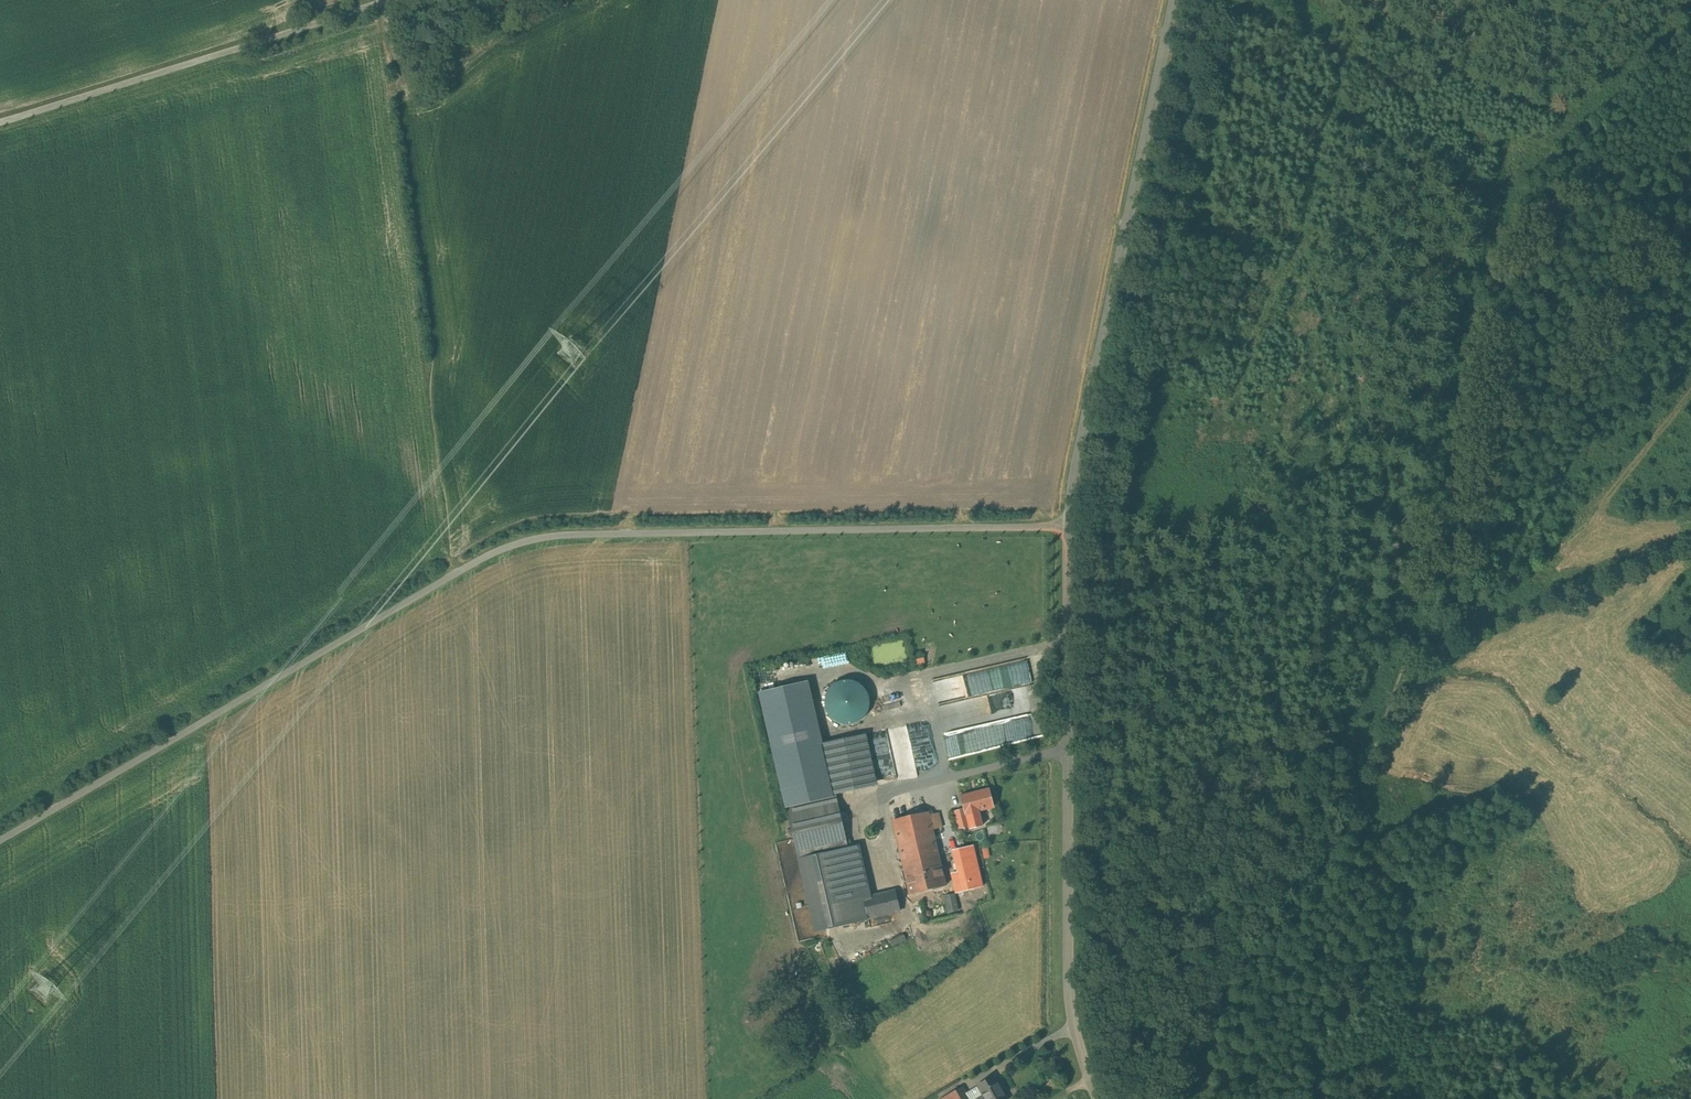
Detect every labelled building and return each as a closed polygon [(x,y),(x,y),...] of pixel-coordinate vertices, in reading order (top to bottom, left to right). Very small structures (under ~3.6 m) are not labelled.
[(1008,661),(1014,686),(1034,681),(1028,657),(1008,661)] [(1022,684),(940,703),(945,724),(1027,705),(1022,684)] [(907,724),(888,728),(899,781),(918,777),(907,724)] [(866,737),(818,747),(829,800),(877,790),(866,737)] [(989,789),(961,797),(966,814),(994,807),(989,789)] [(784,813),(811,934),(867,922),(866,918),(860,891),(868,890),(859,847),(847,849),(837,801),(784,813)] [(893,820),(910,894),(946,885),(928,812),(893,820)] [(900,910),(895,884),(868,890),(860,891),(866,918),(900,910)] [(958,892),(946,894),(949,911),(961,909),(958,892)] [(893,939),(895,944),(908,939),(906,934),(893,939)] [(983,1095),(985,1098),(1007,1098),(994,1076),(978,1085),(983,1095)] [(983,1095),(978,1085),(965,1092),(962,1087),(941,1098),(976,1098),(983,1095)]
